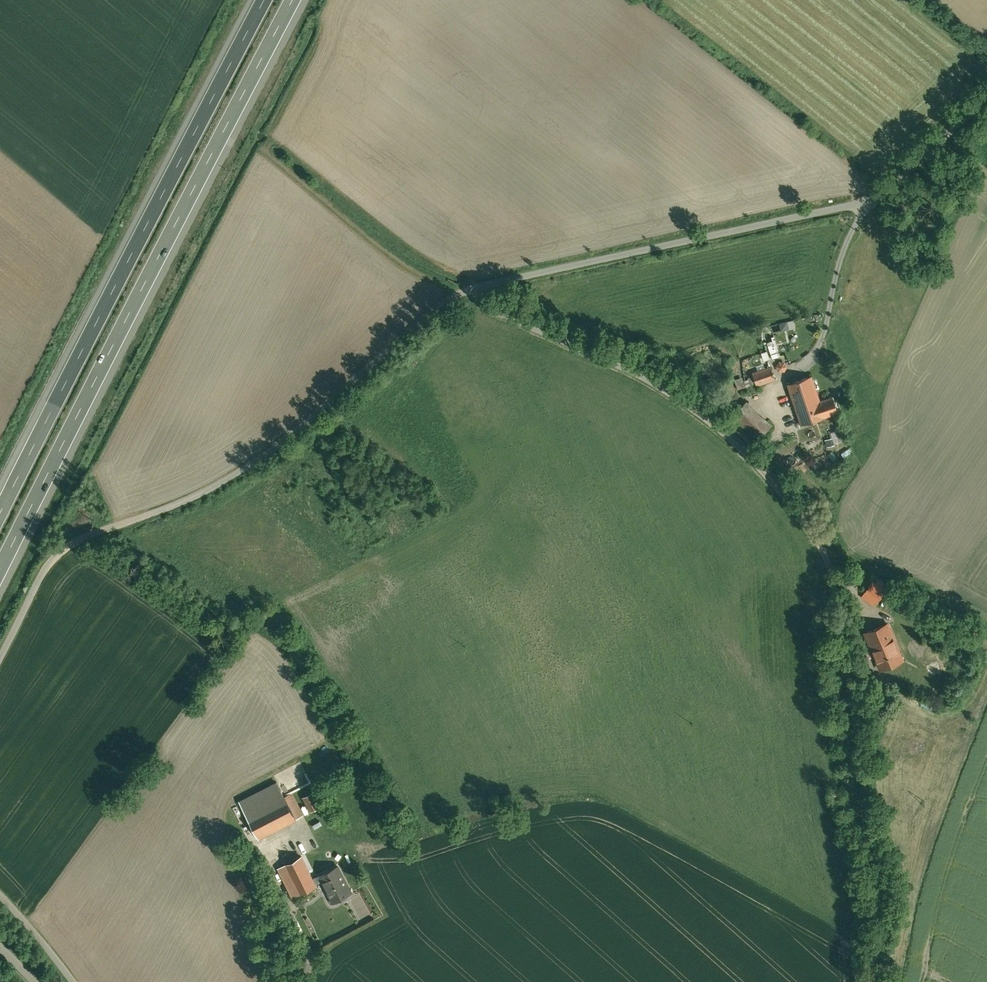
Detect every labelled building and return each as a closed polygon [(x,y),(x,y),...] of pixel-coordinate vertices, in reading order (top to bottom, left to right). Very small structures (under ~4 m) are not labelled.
[(779,330),(794,328),(792,320),(777,322),(779,330)] [(777,364),(782,364),(784,360),(782,355),(776,355),(774,359),(777,364)] [(770,367),(753,373),(757,385),(775,379),(770,367)] [(811,376),(788,384),(796,408),(819,401),(811,376)] [(740,378),(733,379),(735,386),(742,385),(740,378)] [(819,401),(796,408),(802,424),(838,412),(833,396),(819,401)] [(771,426),(745,402),(740,408),(733,401),(726,408),(758,439),(771,426)] [(840,428),(828,431),(830,437),(823,439),(825,446),(843,441),(840,428)] [(873,581),(863,596),(875,604),(885,589),(882,587),(884,584),(879,581),(877,584),(873,581)] [(891,633),(887,624),(867,633),(879,659),(899,651),(891,633)] [(871,684),(863,686),(868,707),(876,705),(875,700),(872,690),(871,684)] [(882,687),(872,690),(875,700),(884,698),(884,696),(882,687)] [(312,792),(303,797),(310,812),(320,807),(312,792)] [(291,793),(247,816),(258,838),(303,815),(291,793)] [(301,856),(278,868),(293,898),(316,886),(315,884),(313,878),(301,856)] [(338,866),(320,875),(320,874),(313,878),(315,884),(322,880),(329,892),(327,893),(332,902),(344,896),(343,896),(351,892),(338,866)]
